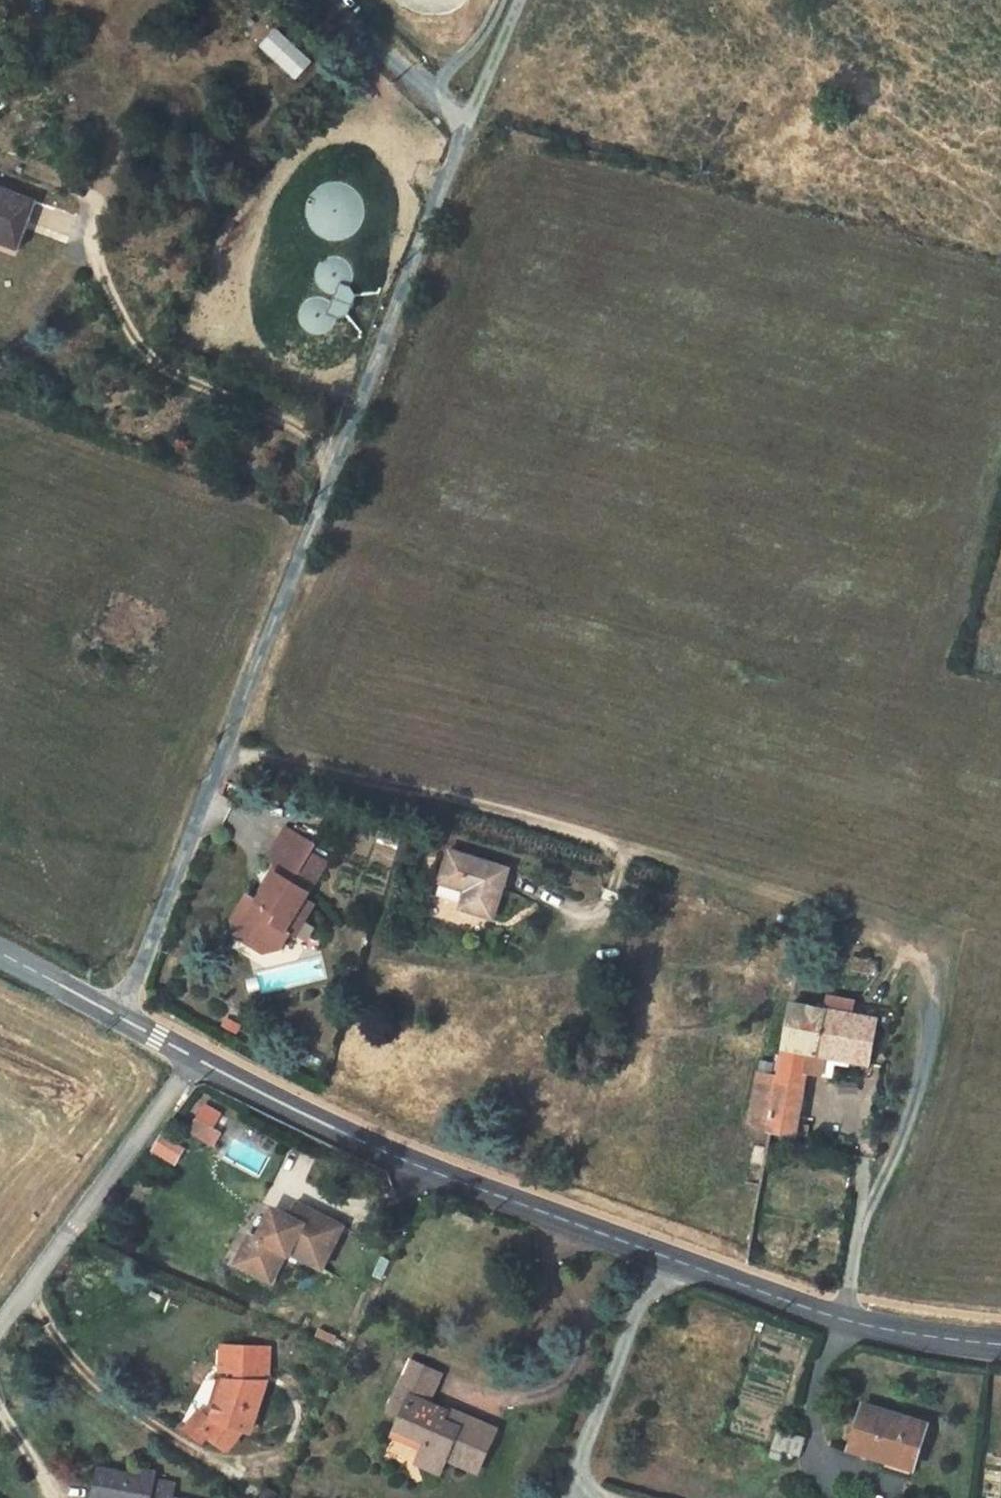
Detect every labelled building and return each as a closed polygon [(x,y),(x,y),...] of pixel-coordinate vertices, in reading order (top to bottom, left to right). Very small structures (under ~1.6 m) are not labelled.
[(297,83),(317,60),(277,25),(257,47),(297,83)] [(10,243),(28,193),(0,183),(0,239),(10,243)] [(322,818),(295,800),(276,828),(288,836),(265,872),(256,867),(239,893),(241,910),(268,927),(284,922),(293,909),(297,911),(317,881),(307,876),(332,838),(316,827),(322,818)] [(449,865),(441,893),(464,899),(459,918),(499,930),(512,885),(449,865)] [(882,958),(857,953),(854,967),(870,971),(872,965),(880,966),(882,958)] [(764,1130),(763,1133),(806,1143),(809,1132),(796,1128),(808,1078),(821,1081),(828,1056),(873,1066),(880,1025),(838,1018),(840,1010),(830,1008),(829,1016),(792,1010),(778,1068),(771,1067),(771,1072),(777,1075),(775,1080),(756,1076),(744,1125),(764,1130)] [(204,1102),(196,1115),(209,1123),(217,1110),(204,1102)] [(209,1123),(196,1115),(188,1129),(210,1142),(218,1128),(209,1123)] [(181,1145),(160,1132),(151,1147),(172,1159),(181,1145)] [(342,1226),(294,1201),(289,1211),(281,1212),(271,1206),(255,1235),(247,1231),(231,1261),(267,1280),(284,1250),(287,1253),(289,1249),(321,1266),(342,1226)] [(270,1377),(272,1352),(228,1349),(224,1373),(240,1375),(239,1385),(229,1384),(214,1422),(205,1435),(226,1451),(230,1454),(245,1435),(250,1436),(268,1388),(260,1387),(261,1376),(270,1377)] [(411,1365),(387,1414),(400,1420),(394,1432),(422,1447),(414,1465),(438,1477),(439,1472),(447,1458),(475,1471),(491,1438),(464,1425),(460,1432),(439,1422),(441,1416),(427,1409),(439,1378),(411,1365)] [(223,1456),(226,1451),(205,1435),(214,1422),(229,1384),(223,1383),(208,1418),(202,1413),(188,1431),(203,1444),(205,1442),(223,1456)] [(923,1425),(862,1406),(847,1451),(907,1469),(923,1425)] [(799,1440),(772,1432),(764,1458),(774,1460),(777,1450),(795,1456),(799,1440)] [(95,1463),(86,1497),(165,1497),(169,1482),(95,1463)]
